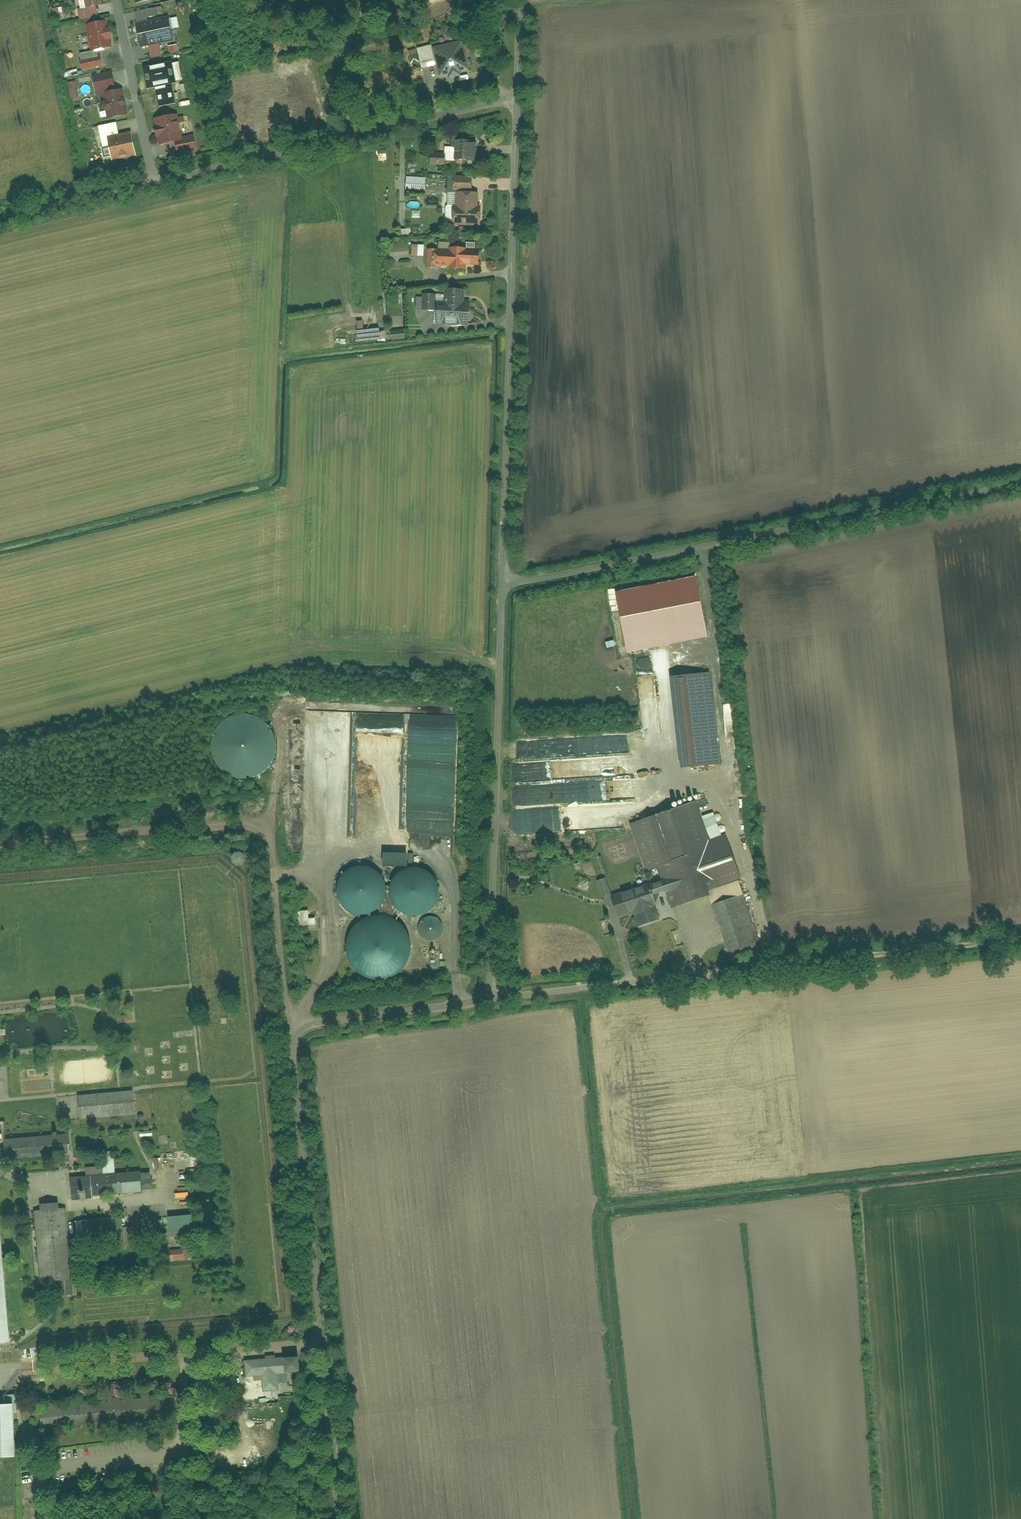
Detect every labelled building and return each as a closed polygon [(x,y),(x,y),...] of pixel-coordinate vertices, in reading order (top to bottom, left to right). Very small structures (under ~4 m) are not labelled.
[(169,17),(136,24),(141,47),(174,40),(169,17)] [(112,46),(106,20),(85,24),(91,51),(112,46)] [(441,74),(466,68),(460,44),(436,50),(441,74)] [(163,45),(152,46),(154,58),(165,57),(163,45)] [(172,54),(181,52),(180,45),(171,47),(172,54)] [(79,55),(82,70),(101,66),(98,51),(79,55)] [(145,69),(149,90),(177,85),(176,78),(180,77),(179,71),(174,72),(172,64),(145,69)] [(97,96),(102,95),(107,118),(127,114),(121,87),(116,88),(112,73),(93,77),(97,96)] [(78,98),(74,81),(67,83),(71,100),(78,98)] [(159,90),(159,106),(179,106),(179,90),(159,90)] [(193,135),(182,137),(177,114),(154,119),(159,145),(175,141),(178,155),(197,151),(193,135)] [(103,146),(109,145),(113,159),(136,154),(131,131),(119,134),(116,122),(98,126),(103,146)] [(473,161),(474,140),(449,139),(448,159),(473,161)] [(444,154),(429,153),(429,164),(444,165),(444,154)] [(97,178),(102,167),(93,163),(88,174),(97,178)] [(470,177),(451,176),(450,192),(470,192),(470,177)] [(424,178),(404,177),(404,191),(423,192),(424,178)] [(450,228),(476,229),(477,192),(450,192),(450,228)] [(406,243),(388,245),(389,260),(408,257),(406,243)] [(422,245),(410,244),(410,255),(422,256),(422,245)] [(464,269),(464,265),(477,265),(478,251),(464,250),(464,247),(447,246),(447,249),(425,248),(424,267),(464,269)] [(443,290),(443,295),(421,294),(421,310),(434,310),(433,323),(467,325),(467,304),(462,304),(463,290),(443,290)] [(403,329),(389,331),(390,339),(404,337),(403,329)] [(668,656),(640,659),(646,718),(649,718),(650,726),(660,725),(662,747),(677,745),(668,656)] [(714,672),(673,676),(680,763),(722,759),(714,672)] [(273,762),(276,754),(277,746),(276,738),(273,730),(268,724),(262,719),(254,715),(246,714),(237,715),(230,719),(223,724),(218,730),(215,738),(214,746),(215,754),(218,762),(223,769),(230,774),(237,777),(245,778),(254,777),(261,774),(268,769),(273,762)] [(696,798),(628,822),(645,870),(658,865),(662,878),(612,895),(619,916),(634,911),(639,924),(661,916),(653,894),(666,889),(672,906),(709,893),(729,949),(760,938),(723,834),(721,834),(710,838),(702,816),(696,798)] [(721,834),(713,812),(702,816),(710,838),(721,834)] [(406,850),(383,850),(382,864),(406,865),(406,850)] [(430,906),(434,901),(436,895),(437,889),(436,882),(433,876),(428,872),(422,868),(416,867),(409,867),(403,870),(398,873),(394,879),(391,885),(391,891),(392,898),(395,904),(400,908),(405,912),(412,913),(419,913),(425,910),(430,906)] [(373,906),(378,902),(381,895),(382,889),(381,882),(378,876),(373,872),(367,869),(360,868),(353,869),(347,872),(343,877),(340,883),(339,890),(340,896),(343,902),(348,907),(354,910),(361,911),(368,910),(373,906)] [(606,877),(598,880),(604,895),(612,892),(606,877)] [(313,924),(312,911),(303,911),(304,925),(313,924)] [(406,964),(409,957),(411,949),(410,940),(407,933),(402,926),(396,921),(389,918),(381,916),(373,917),(365,920),(358,925),(353,931),(350,938),(348,946),(349,954),(352,962),(357,969),(363,974),(370,977),(378,979),(386,978),(394,975),(401,970),(406,964)] [(420,930),(422,934),(425,937),(429,939),(433,939),(437,938),(440,935),(442,931),(442,927),(441,922),(438,919),(434,917),(430,917),(425,919),(422,922),(420,926),(420,930)] [(133,1092),(77,1096),(79,1120),(135,1115),(133,1092)] [(68,1135),(4,1140),(5,1160),(70,1155),(68,1135)] [(69,1176),(71,1200),(142,1196),(141,1191),(151,1191),(150,1173),(116,1175),(114,1153),(102,1153),(103,1166),(87,1168),(87,1175),(69,1176)] [(38,1298),(74,1295),(67,1210),(60,1210),(60,1204),(40,1205),(41,1211),(33,1212),(38,1298)] [(194,1215),(169,1217),(169,1238),(195,1237),(194,1215)] [(122,1218),(75,1221),(76,1242),(125,1239),(122,1218)] [(9,1342),(0,1227),(0,1343),(9,1342)] [(168,1252),(168,1262),(193,1260),(193,1250),(168,1252)] [(264,1359),(243,1361),(244,1378),(259,1377),(261,1392),(277,1391),(276,1376),(296,1375),(295,1357),(273,1358),(273,1356),(263,1357),(264,1359)] [(175,1396),(40,1405),(42,1430),(177,1419),(175,1396)] [(0,1405),(0,1457),(17,1457),(17,1452),(13,1404),(0,1405)]
